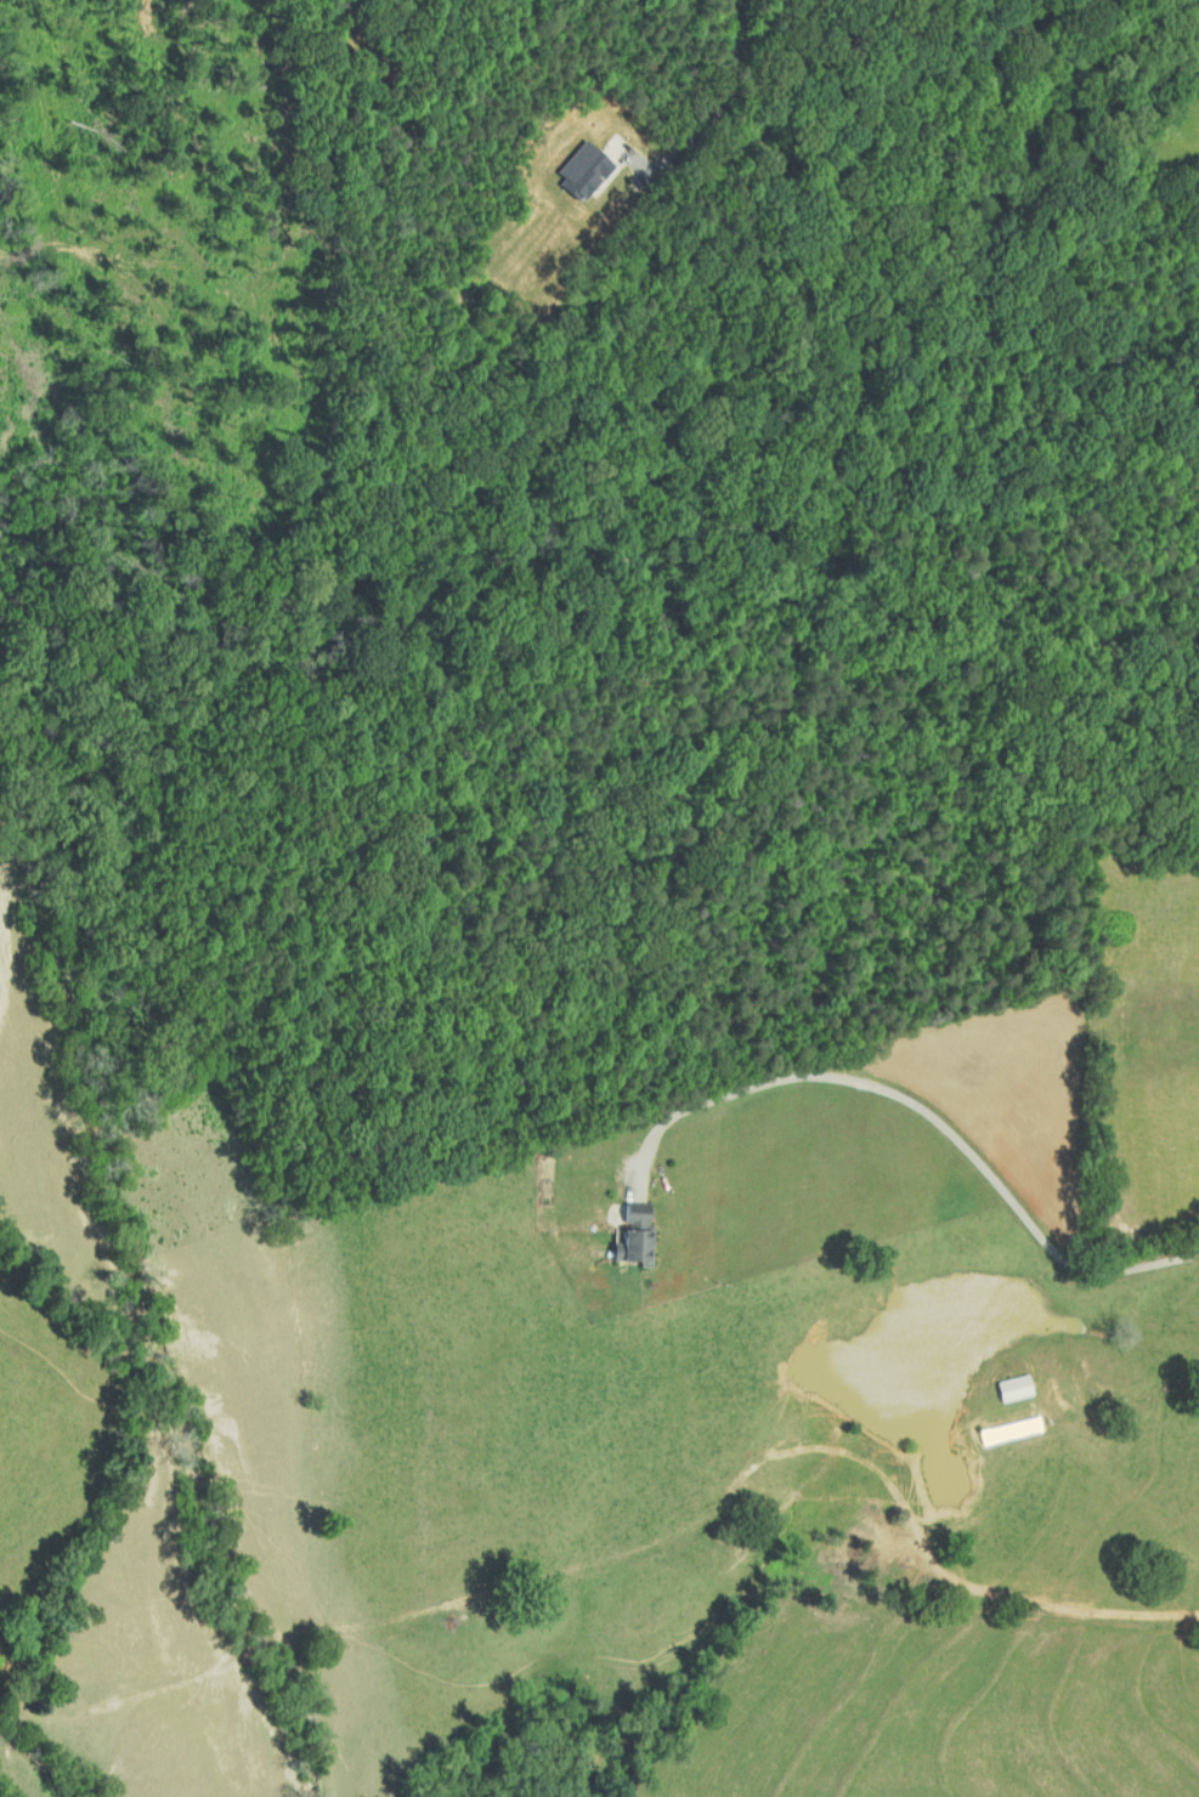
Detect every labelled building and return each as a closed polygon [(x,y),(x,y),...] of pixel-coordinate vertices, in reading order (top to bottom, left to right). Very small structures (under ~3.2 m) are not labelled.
[(618,1259),(655,1262),(660,1208),(630,1206),(627,1227),(621,1226),(618,1259)] [(995,1402),(1028,1395),(1022,1374),(990,1381),(995,1402)] [(978,1445),(1039,1431),(1035,1414),(974,1429),(978,1445)]
